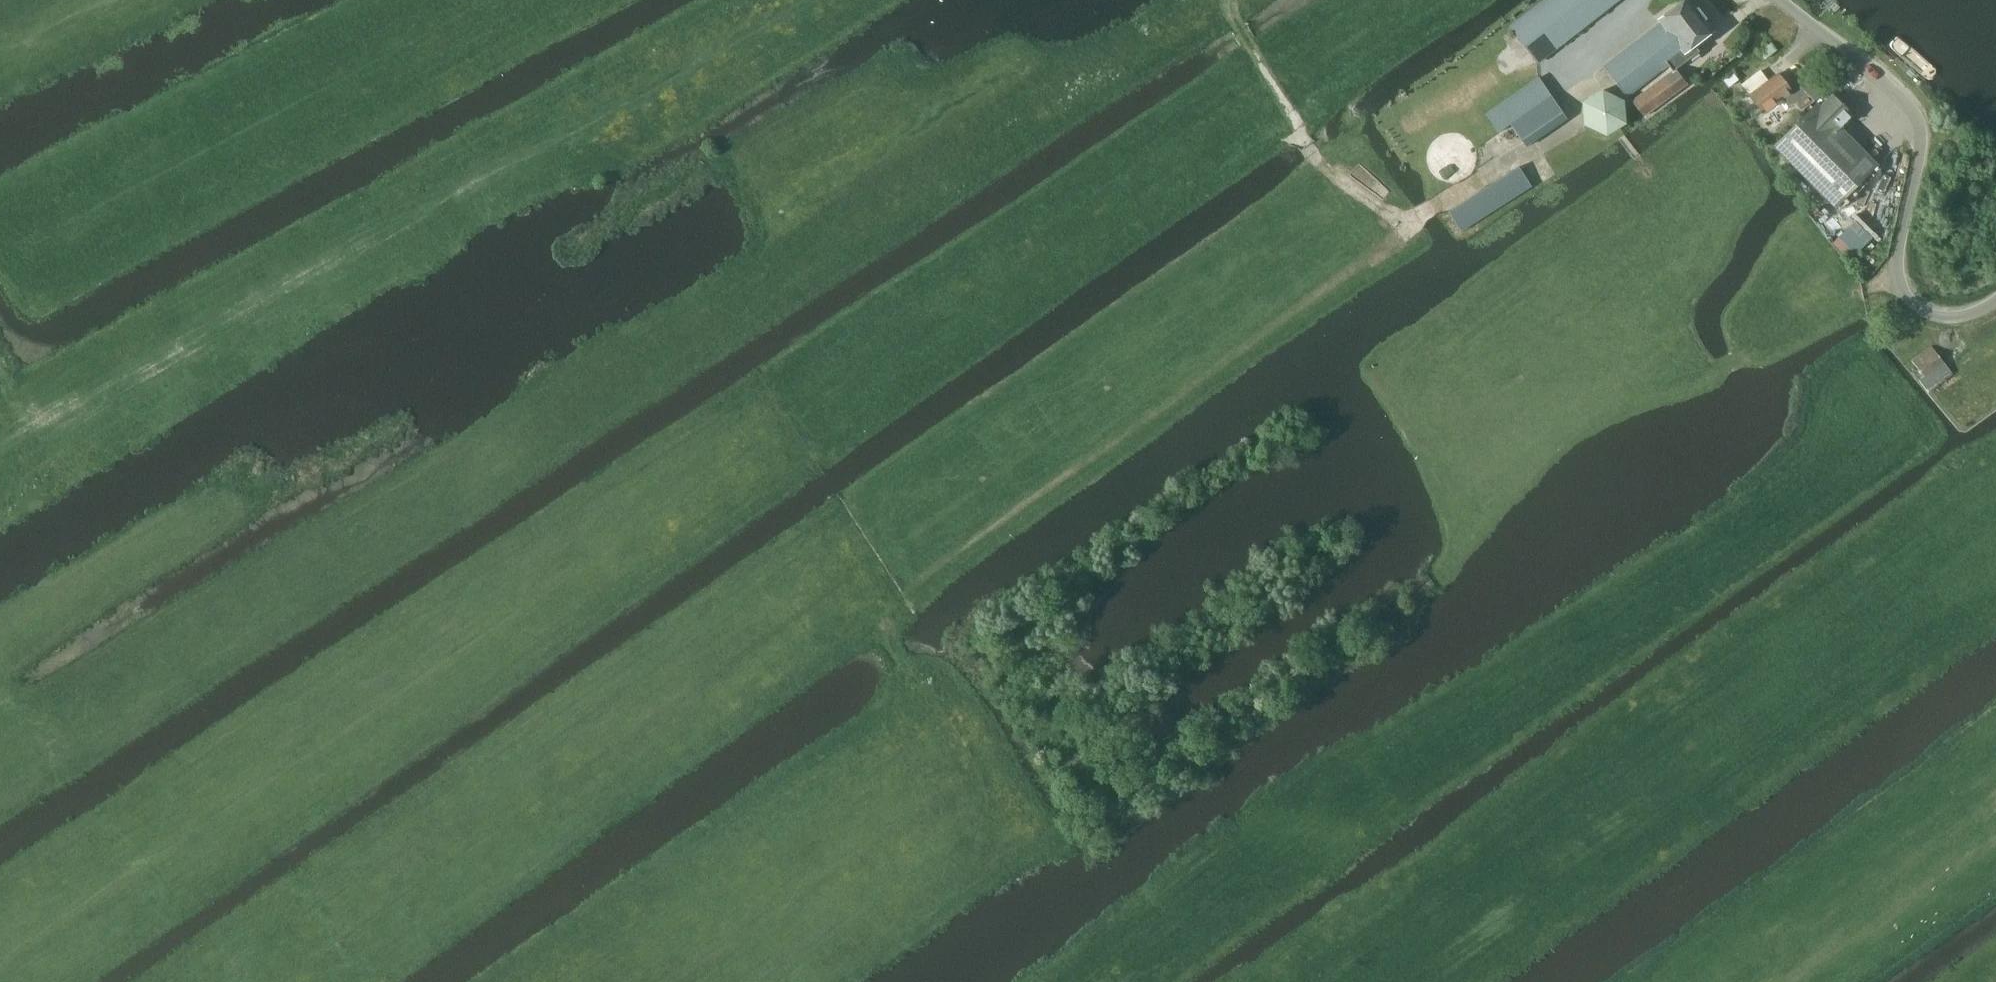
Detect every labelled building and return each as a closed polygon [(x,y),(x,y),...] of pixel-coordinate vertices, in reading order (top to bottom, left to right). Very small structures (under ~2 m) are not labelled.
[(1618,0),(1543,0),(1509,26),(1537,62),(1618,0)] [(1699,51),(1694,44),(1714,29),(1692,0),(1684,0),(1658,20),(1660,23),(1604,66),(1627,97),(1660,71),(1661,72),(1669,66),(1672,69),(1632,99),(1644,116),(1688,83),(1677,68),(1699,51)] [(1761,69),(1741,84),(1748,94),(1768,79),(1761,69)] [(1825,91),(1822,88),(1808,73),(1791,90),(1778,73),(1749,95),(1762,113),(1783,98),(1789,106),(1795,101),(1802,110),(1814,101),(1825,91)] [(1526,146),(1567,119),(1539,76),(1486,112),(1499,132),(1511,123),(1526,146)] [(1602,90),(1582,102),(1584,125),(1607,135),(1626,123),(1623,100),(1602,90)] [(1852,114),(1838,100),(1832,94),(1820,106),(1816,102),(1773,145),(1835,206),(1877,163),(1840,126),(1852,114)] [(1474,162),(1474,161),(1473,156),(1472,152),(1468,145),(1464,142),(1461,140),(1456,138),(1452,138),(1446,138),(1442,139),(1435,144),(1432,148),(1430,151),(1428,156),(1428,160),(1429,169),(1431,172),(1434,176),(1441,181),(1445,183),(1449,184),(1455,183),(1460,182),(1467,177),(1470,174),(1472,170),(1474,162)] [(1461,231),(1532,186),(1519,166),(1448,211),(1461,231)] [(1835,233),(1858,252),(1878,229),(1855,209),(1835,233)] [(1929,390),(1930,390),(1953,372),(1932,344),(1913,358),(1925,375),(1921,378),(1929,390)]
